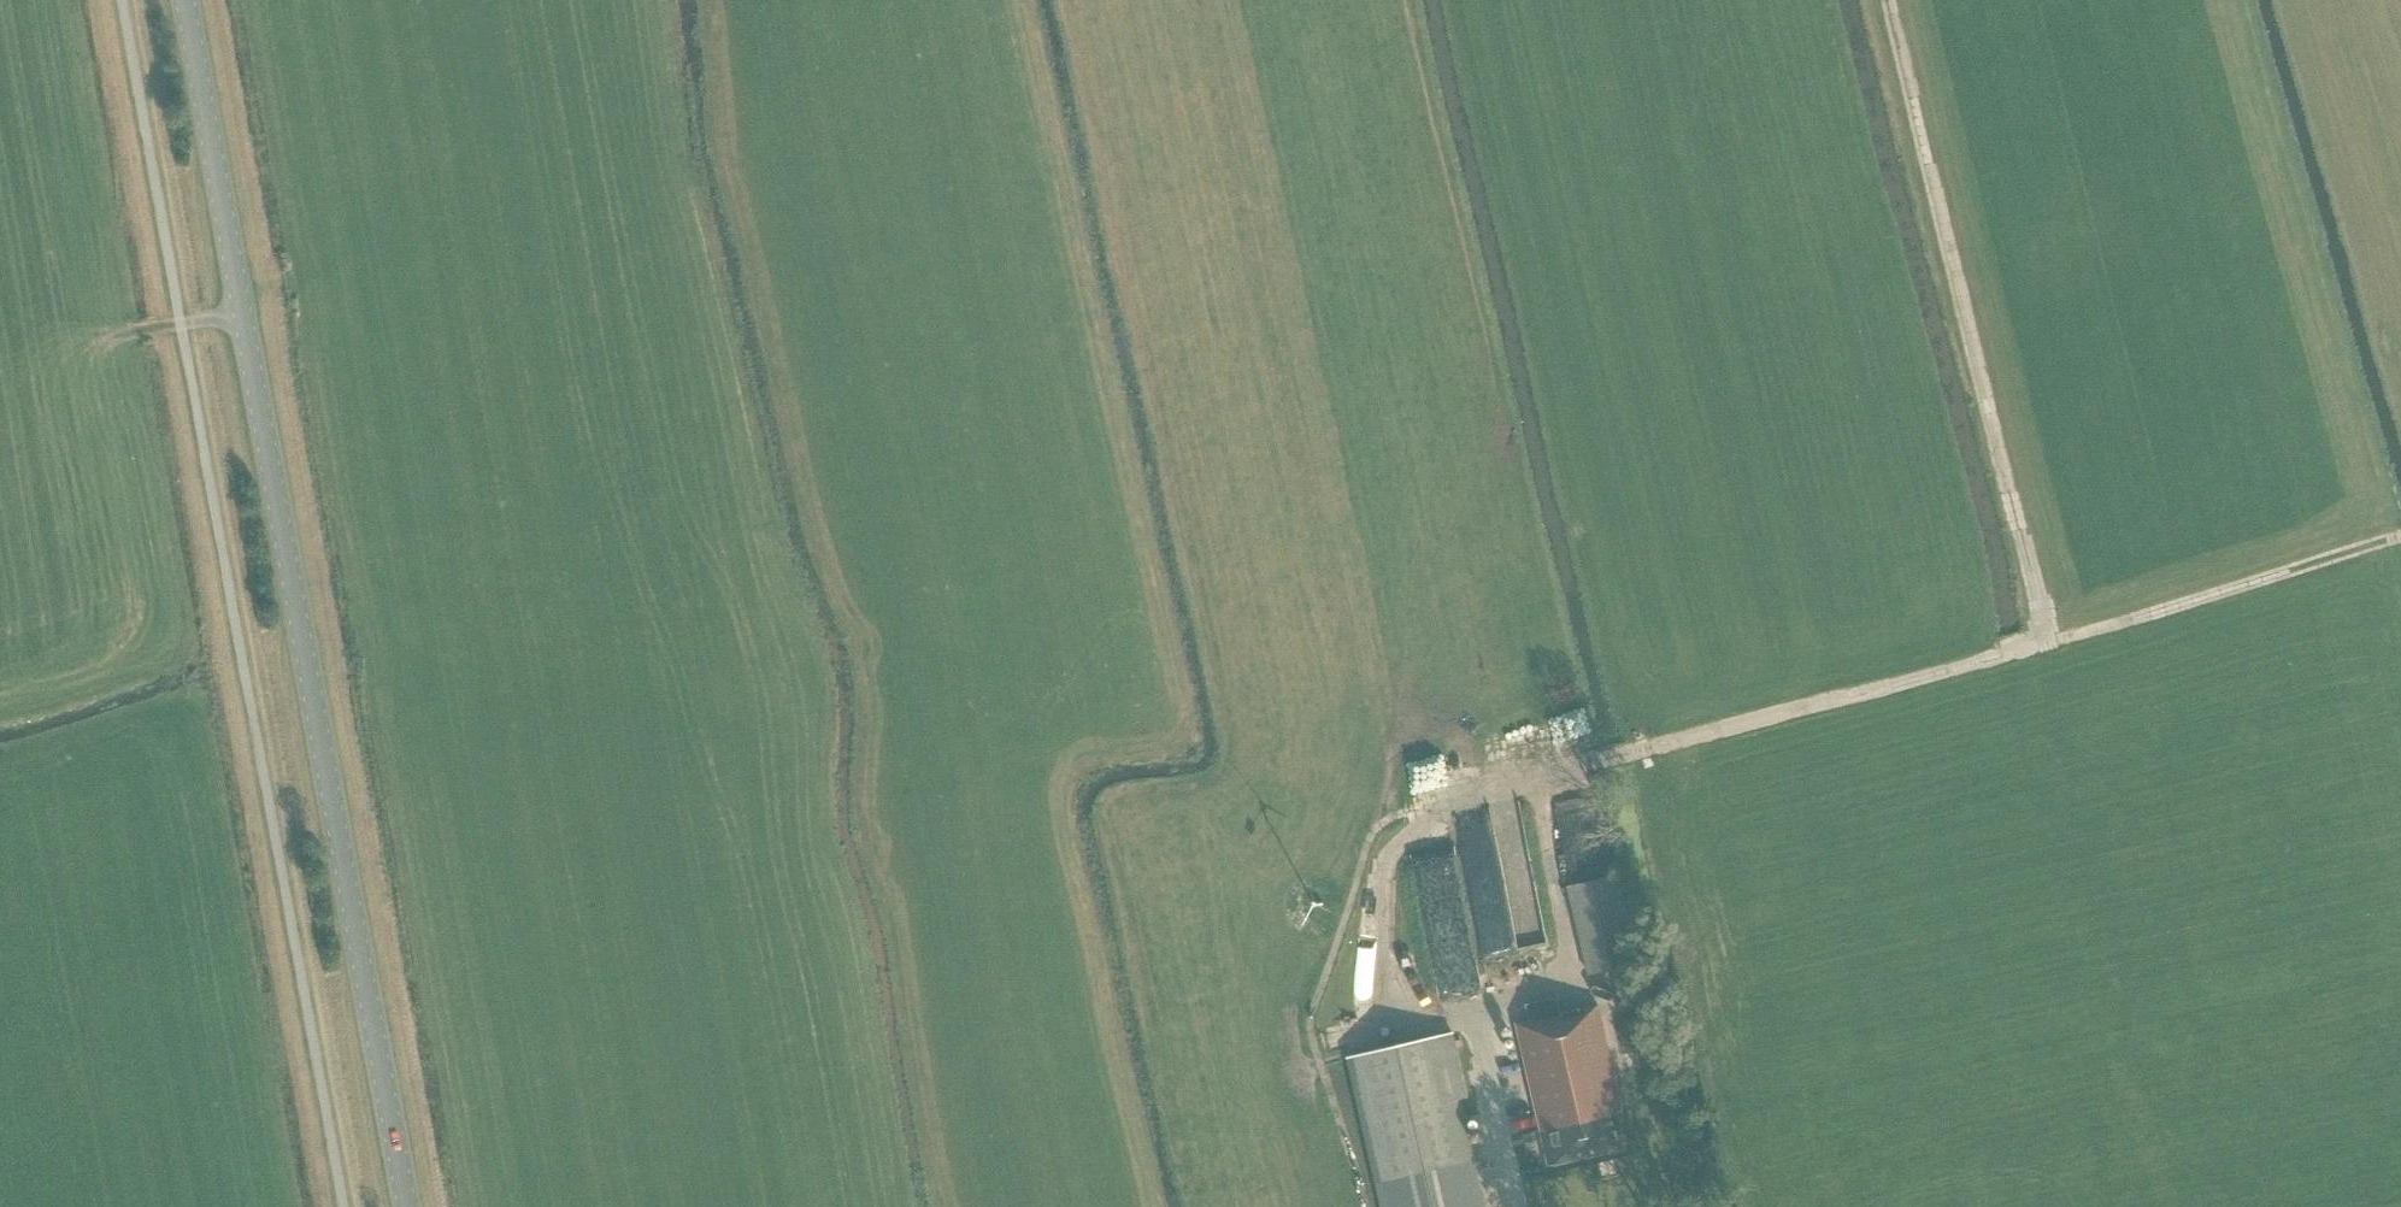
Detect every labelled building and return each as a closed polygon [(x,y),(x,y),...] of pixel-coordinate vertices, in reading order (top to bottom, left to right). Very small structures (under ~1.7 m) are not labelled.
[(1541,902),(1521,795),(1492,801),(1512,907),(1541,902)] [(1569,887),(1589,974),(1639,962),(1619,875),(1569,887)] [(1530,1021),(1516,1024),(1548,1167),(1624,1148),(1616,1112),(1622,1111),(1600,1008),(1571,1015),(1570,1011),(1561,1013),(1558,997),(1526,1004),(1530,1021)] [(1348,1057),(1382,1206),(1486,1206),(1447,1035),(1348,1057)]
